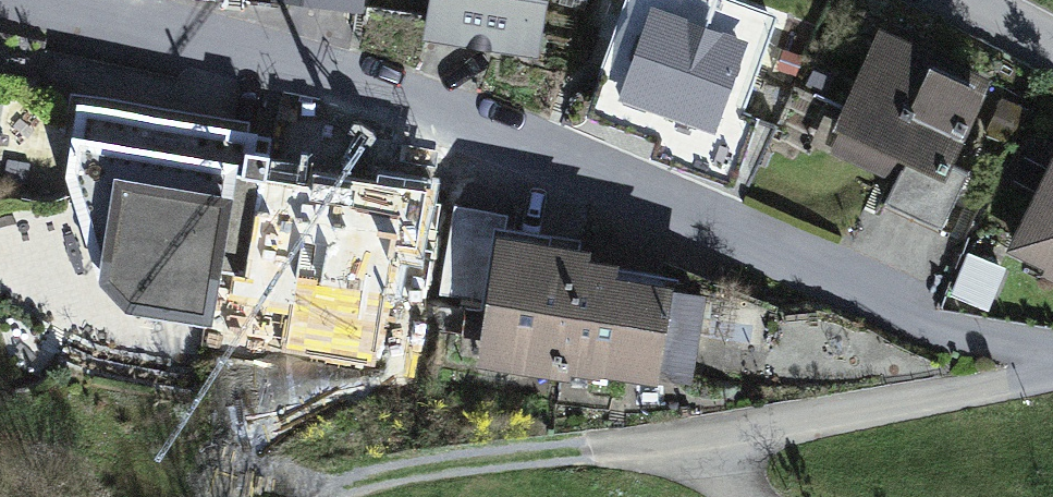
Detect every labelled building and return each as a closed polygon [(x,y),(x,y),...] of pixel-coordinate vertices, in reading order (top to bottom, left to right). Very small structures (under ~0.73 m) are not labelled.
[(276,19),(360,27),(362,0),(277,0),(276,19)] [(439,55),(544,66),(551,0),(445,0),(439,55)] [(612,88),(676,111),(661,153),(726,176),(784,19),(732,0),(644,0),(612,88)] [(998,106),(885,47),(836,142),(950,200),(998,106)] [(407,326),(425,206),(274,183),(279,148),(103,121),(92,191),(113,280),(407,326)] [(1019,267),(1052,284),(1052,199),(1019,267)] [(672,284),(497,252),(474,374),(650,406),(672,284)]
